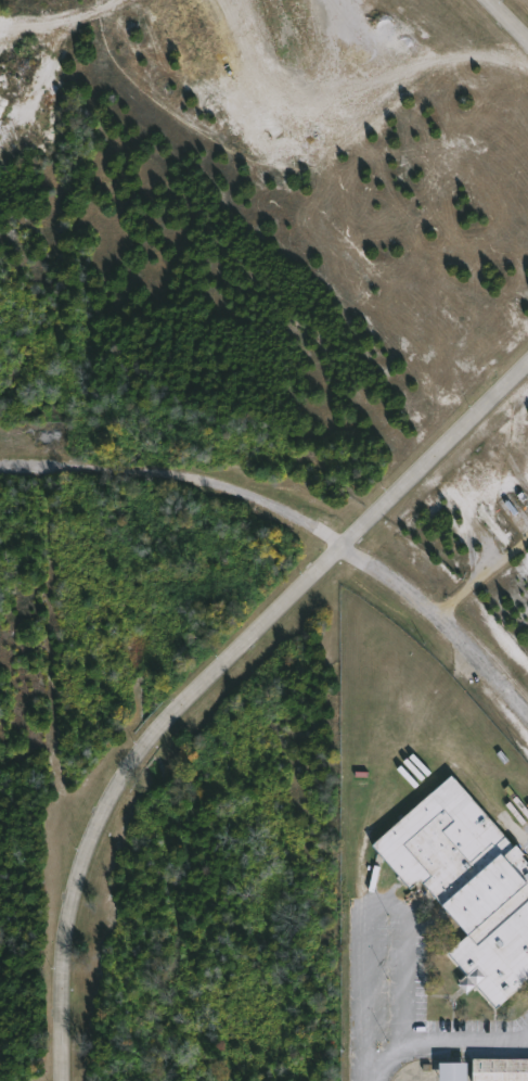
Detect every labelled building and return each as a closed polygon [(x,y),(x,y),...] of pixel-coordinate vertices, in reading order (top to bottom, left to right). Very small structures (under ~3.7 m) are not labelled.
[(409,888),(420,879),(467,936),(448,952),(468,976),(458,984),(466,994),(477,985),(495,1006),(527,979),(527,864),(455,775),(371,843),(409,888)] [(473,1058),(472,1080),(527,1080),(527,1059),(473,1058)] [(467,1063),(439,1063),(440,1080),(467,1080),(467,1063)]
